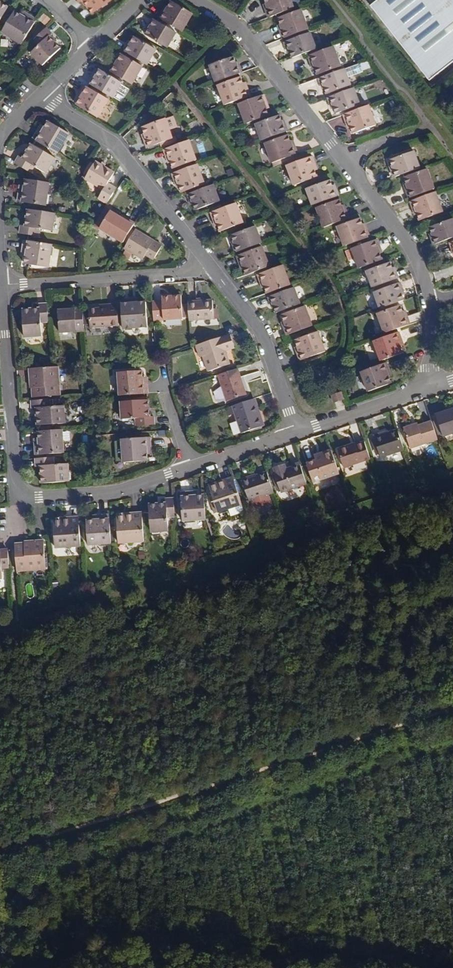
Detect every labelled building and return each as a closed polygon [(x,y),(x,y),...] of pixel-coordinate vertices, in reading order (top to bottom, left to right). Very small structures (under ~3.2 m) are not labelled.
[(86,7),(89,5),(93,12),(110,0),(82,0),(86,7)] [(167,11),(166,10),(165,11),(162,17),(184,31),(195,13),(174,0),(171,6),(167,11)] [(268,3),(270,9),(268,10),(270,17),(296,8),(293,0),(267,0),(268,3)] [(371,5),(428,79),(452,60),(452,0),(378,0),(371,5)] [(13,9),(0,1),(0,29),(13,9)] [(281,18),(284,24),(285,29),(283,30),(285,38),(310,29),(303,10),(281,18)] [(22,14),(16,11),(3,31),(23,43),(37,19),(24,11),(22,14)] [(46,24),(51,17),(43,12),(38,19),(46,24)] [(159,21),(156,26),(154,29),(152,28),(148,34),(172,48),(181,33),(159,21)] [(47,27),(35,39),(40,45),(32,52),(44,64),(61,48),(56,42),(57,41),(51,34),(53,33),(47,27)] [(291,40),(293,46),(294,49),(292,50),(294,58),(321,48),(315,32),(291,40)] [(131,42),(126,49),(150,64),(159,49),(137,36),(134,41),(133,44),(131,42)] [(336,47),(314,55),(316,61),(318,66),(316,67),(318,75),(343,67),(336,47)] [(117,61),(112,70),(134,83),(145,65),(124,53),(121,59),(119,62),(117,61)] [(213,65),(219,82),(245,72),(242,65),(241,66),(239,62),(237,56),(213,65)] [(102,69),(99,74),(97,77),(95,76),(91,82),(114,96),(124,82),(102,69)] [(327,84),(328,87),(330,93),(353,85),(347,69),(322,78),(324,85),(327,84)] [(248,88),(246,83),(244,76),(220,85),(227,104),(253,95),(250,87),(248,88)] [(110,98),(87,85),(83,92),(85,93),(82,98),(78,104),(99,117),(110,98)] [(336,104),(337,107),(339,113),(362,105),(356,88),(330,97),(333,105),(336,104)] [(269,109),(267,103),(265,96),(242,104),(249,123),(274,114),(272,108),(269,109)] [(371,106),(346,115),(348,123),(351,122),(353,127),(355,133),(378,126),(371,106)] [(286,123),(285,120),(283,115),(258,124),(264,140),(291,130),(288,122),(286,123)] [(146,139),(149,147),(172,139),(165,119),(145,126),(147,133),(148,138),(146,139)] [(51,120),(47,126),(44,130),(41,128),(35,138),(59,153),(71,133),(51,120)] [(274,162),(300,153),(298,145),(295,146),(293,140),(291,134),(268,142),(274,162)] [(192,141),(166,150),(169,157),(172,157),(174,162),(176,168),(199,160),(192,141)] [(56,157),(33,143),(28,150),(30,152),(26,159),(24,157),(19,154),(15,161),(30,170),(34,164),(47,172),(56,157)] [(392,161),(393,166),(394,170),(393,170),(395,178),(422,168),(416,152),(392,161)] [(297,184),(320,176),(318,170),(316,164),(319,163),(316,156),(290,164),(297,184)] [(95,163),(92,161),(89,168),(87,170),(83,176),(104,189),(105,189),(109,183),(116,171),(98,159),(95,163)] [(179,180),(181,185),(184,191),(206,183),(199,164),(175,173),(177,181),(179,180)] [(430,169),(406,178),(408,184),(410,189),(408,190),(411,198),(436,189),(430,169)] [(48,205),(52,182),(27,178),(26,185),(26,190),(22,189),(20,201),(48,205)] [(310,188),(316,204),(342,195),(339,188),(337,189),(336,186),(334,180),(310,188)] [(116,187),(109,183),(105,189),(104,189),(97,200),(105,205),(116,187)] [(194,201),(195,204),(197,210),(221,202),(215,185),(189,194),(192,202),(194,201)] [(438,193),(412,202),(415,210),(417,209),(419,215),(421,221),(445,213),(438,193)] [(327,227),(352,218),(349,210),(347,211),(345,205),(343,199),(320,207),(327,227)] [(239,204),(213,213),(216,221),(219,220),(221,225),(223,231),(245,223),(239,204)] [(30,208),(29,217),(32,218),(31,226),(28,226),(22,225),(21,233),(39,235),(40,228),(54,230),(57,212),(30,208)] [(123,243),(134,224),(111,210),(99,228),(123,243)] [(368,229),(367,224),(364,217),(342,225),(349,245),(373,236),(370,228),(368,229)] [(435,234),(436,237),(434,237),(436,245),(452,239),(452,220),(433,228),(435,234)] [(154,240),(135,228),(125,247),(143,258),(144,255),(154,240)] [(234,236),(236,241),(237,243),(234,245),(237,252),(264,243),(258,228),(234,236)] [(50,267),(54,243),(27,239),(25,252),(29,253),(28,257),(27,263),(50,267)] [(162,245),(154,240),(144,255),(153,260),(162,245)] [(356,249),(363,268),(385,260),(383,254),(380,248),(383,247),(380,240),(356,249)] [(246,268),(248,274),(271,266),(264,247),(239,256),(242,264),(244,263),(246,268)] [(369,272),(375,288),(401,279),(399,271),(396,272),(395,269),(393,264),(369,272)] [(267,287),(269,293),(292,285),(285,266),(260,275),(263,282),(265,281),(267,287)] [(376,292),(382,309),(406,300),(404,294),(403,291),(405,290),(403,283),(376,292)] [(279,313),(303,304),(297,288),(271,297),(274,305),(276,304),(277,308),(279,313)] [(163,299),(153,300),(155,318),(183,316),(182,294),(172,295),(163,296),(163,299)] [(119,305),(119,311),(123,311),(124,327),(149,325),(147,300),(139,301),(136,301),(136,297),(118,298),(119,305)] [(214,297),(189,299),(190,318),(216,316),(214,297)] [(33,313),(33,310),(25,311),(27,338),(43,337),(42,321),(50,321),(48,302),(41,303),(41,309),(41,312),(33,313)] [(110,308),(101,309),(90,310),(91,328),(120,326),(119,311),(119,305),(110,305),(110,308)] [(381,313),(387,333),(412,324),(410,316),(407,317),(405,312),(403,305),(381,313)] [(287,314),(289,321),(291,325),(288,327),(291,335),(317,326),(309,306),(287,314)] [(85,329),(84,307),(69,308),(60,309),(61,331),(85,329)] [(376,341),(382,361),(405,353),(403,347),(401,341),(403,340),(400,332),(376,341)] [(297,341),(299,347),(301,352),(299,353),(301,361),(328,353),(320,333),(297,341)] [(230,364),(225,350),(224,345),(233,342),(231,334),(196,345),(200,357),(203,355),(209,371),(230,364)] [(391,384),(389,378),(387,372),(390,371),(387,363),(362,372),(369,392),(391,384)] [(53,366),(30,367),(31,385),(33,385),(34,395),(61,394),(59,365),(53,366)] [(239,367),(220,374),(228,400),(245,395),(239,378),(242,377),(239,367)] [(121,372),(122,395),(151,393),(150,382),(146,382),(145,378),(145,371),(121,372)] [(239,378),(245,395),(248,394),(242,377),(239,378)] [(342,392),(334,395),(336,403),(344,400),(342,392)] [(260,416),(263,415),(257,397),(254,398),(260,416)] [(266,425),(263,415),(260,416),(254,398),(233,405),(242,433),(266,425)] [(40,414),(37,414),(38,424),(65,422),(64,405),(51,406),(50,399),(33,400),(33,407),(37,407),(39,406),(40,414)] [(125,401),(125,418),(138,417),(139,425),(156,424),(155,416),(152,416),(149,416),(149,409),(152,409),(151,400),(125,401)] [(447,411),(438,414),(445,435),(452,433),(452,412),(448,413),(447,411)] [(439,438),(434,421),(416,426),(415,424),(404,428),(411,448),(439,438)] [(40,442),(36,442),(36,451),(65,449),(63,429),(39,430),(39,438),(40,442)] [(381,457),(406,449),(399,429),(389,432),(383,434),(382,432),(374,434),(381,457)] [(152,437),(124,438),(126,462),(150,460),(149,452),(149,449),(153,448),(152,437)] [(372,459),(366,441),(355,445),(356,446),(351,447),(350,446),(340,449),(346,468),(372,459)] [(341,474),(332,449),(315,454),(316,459),(308,462),(315,481),(341,474)] [(38,465),(41,464),(44,464),(44,472),(41,472),(42,481),(68,480),(67,464),(55,464),(55,456),(37,458),(38,465)] [(283,491),(308,483),(302,464),(289,468),(288,464),(277,467),(279,472),(277,472),(283,491)] [(250,479),(250,477),(243,479),(249,500),(254,499),(257,507),(270,503),(268,494),(275,492),(269,473),(258,476),(250,479)] [(223,484),(211,488),(215,498),(220,512),(230,508),(243,504),(234,477),(222,481),(223,484)] [(205,496),(197,496),(193,496),(193,492),(181,493),(183,521),(207,520),(205,496)] [(211,500),(216,514),(220,512),(215,498),(211,500)] [(166,500),(166,504),(166,506),(158,507),(158,504),(149,505),(151,531),(168,530),(167,517),(175,517),(174,499),(166,500)] [(230,508),(233,516),(245,511),(243,504),(230,508)] [(145,542),(143,513),(130,513),(131,518),(119,518),(120,543),(145,542)] [(112,543),(110,515),(99,516),(99,520),(94,520),(87,520),(88,545),(112,543)] [(67,522),(55,522),(56,547),(81,546),(80,517),(67,518),(67,522)] [(26,544),(16,544),(16,549),(17,559),(18,570),(46,569),(44,541),(26,542),(26,544)] [(1,550),(1,552),(0,552),(0,578),(3,578),(2,568),(10,567),(9,549),(1,550)]
